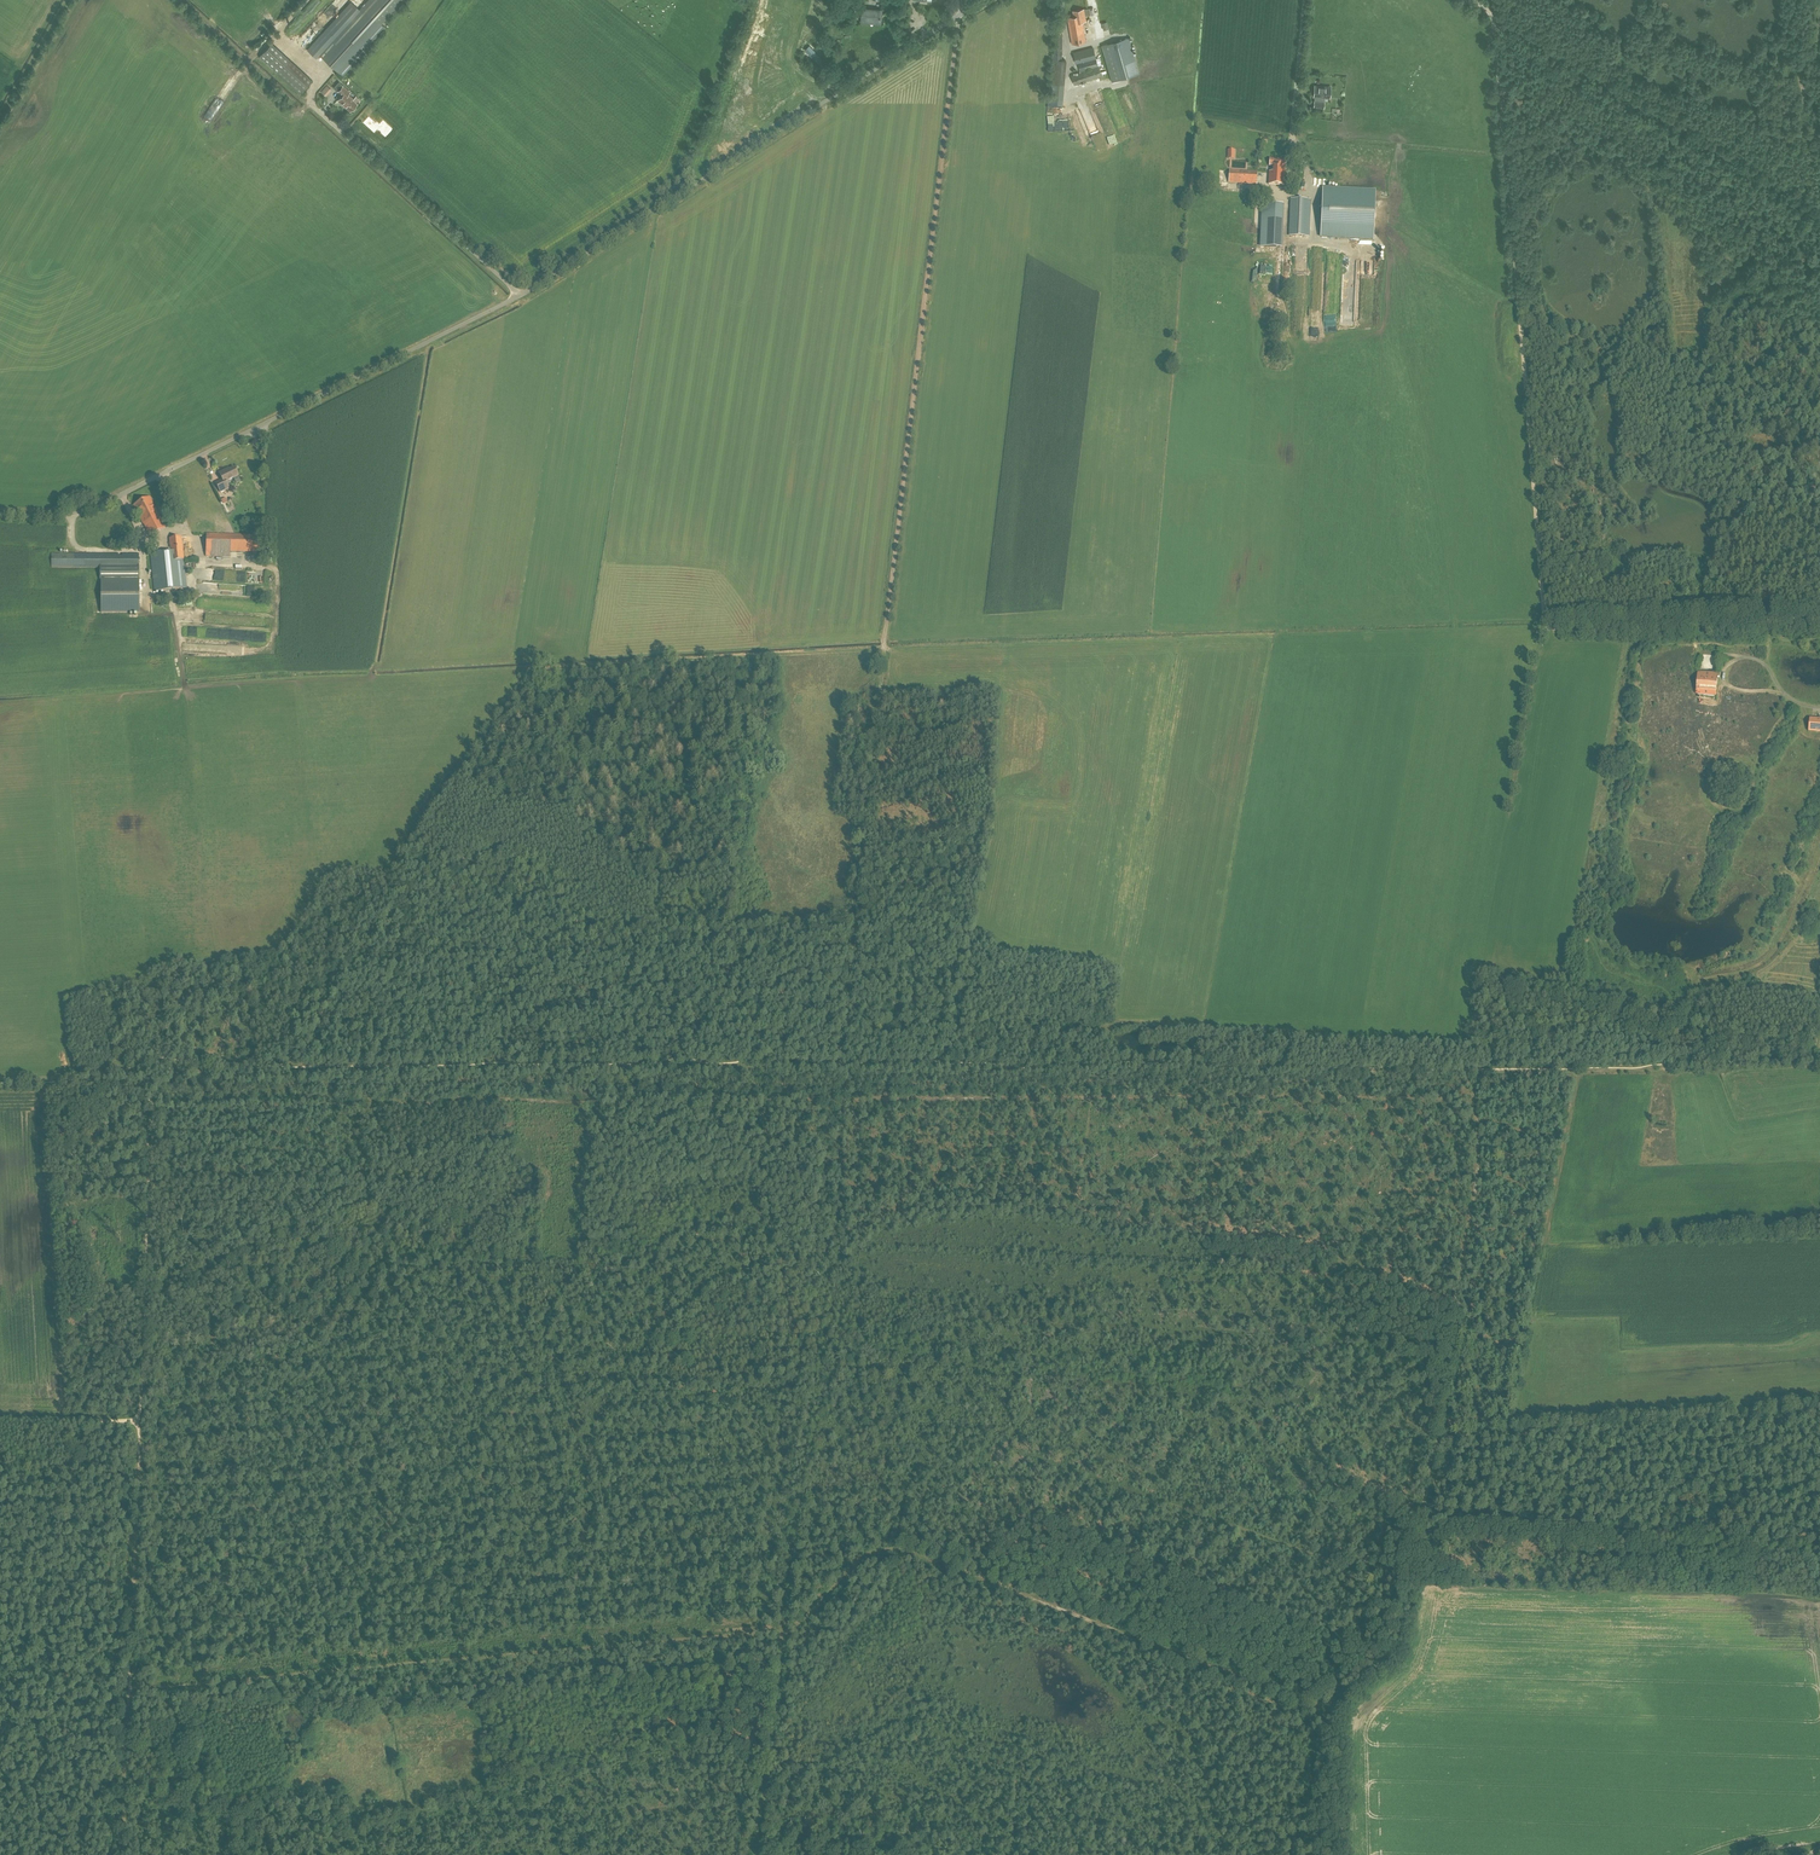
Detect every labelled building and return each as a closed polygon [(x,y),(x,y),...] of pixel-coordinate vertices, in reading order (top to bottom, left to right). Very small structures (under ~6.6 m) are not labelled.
[(362,6),(319,54),(337,70),(381,23),(402,0),(368,0),(362,6)] [(338,14),(344,18),(353,4),(347,0),(338,14)] [(880,21),(882,11),(863,8),(862,21),(870,22),(870,20),(880,21)] [(1082,21),(1085,21),(1083,9),(1074,11),(1075,16),(1067,18),(1072,44),(1086,42),(1082,21)] [(297,31),(300,28),(293,21),(290,24),(297,31)] [(1139,74),(1129,38),(1110,43),(1120,79),(1139,74)] [(272,41),(260,55),(302,91),(309,83),(295,71),(300,65),(272,41)] [(1093,48),(1073,53),(1076,63),(1084,61),(1086,69),(1098,66),(1093,48)] [(1101,76),(1098,66),(1071,75),(1075,85),(1101,76)] [(324,81),(329,76),(325,71),(320,76),(324,81)] [(346,92),(348,90),(339,82),(334,88),(338,91),(342,95),(338,100),(350,111),(357,103),(346,92)] [(325,93),(327,95),(333,87),(331,85),(325,93)] [(1330,87),(1315,86),(1314,96),(1316,97),(1316,101),(1314,101),(1314,107),(1323,108),(1324,102),(1321,101),(1321,97),(1329,98),(1330,87)] [(1050,106),(1059,107),(1060,95),(1051,94),(1050,106)] [(1114,103),(1112,104),(1115,117),(1124,115),(1120,101),(1114,102),(1114,103)] [(378,125),(371,118),(365,125),(377,135),(380,132),(388,140),(396,131),(383,120),(378,125)] [(1112,124),(1106,126),(1110,135),(1115,134),(1112,124)] [(1284,186),(1285,160),(1270,159),(1268,185),(1284,186)] [(1257,172),(1229,170),(1228,183),(1256,184),(1257,172)] [(1373,239),(1375,191),(1323,189),(1321,237),(1373,239)] [(1251,200),(1251,192),(1242,192),(1241,200),(1251,200)] [(1290,205),(1289,226),(1289,235),(1309,236),(1310,200),(1291,199),(1290,205)] [(1261,244),(1261,247),(1274,247),(1276,247),(1277,235),(1281,235),(1281,222),(1277,222),(1277,215),(1278,208),(1270,207),(1263,207),(1261,244)] [(1297,245),(1297,257),(1309,257),(1309,245),(1297,245)] [(1324,249),(1315,248),(1315,261),(1323,261),(1324,249)] [(1265,284),(1275,285),(1276,263),(1266,263),(1265,284)] [(225,482),(238,475),(234,467),(225,472),(224,470),(219,473),(222,479),(215,483),(220,492),(229,488),(225,482)] [(142,501),(134,505),(137,511),(150,536),(165,528),(158,516),(152,503),(149,497),(142,501)] [(261,536),(206,534),(205,556),(230,557),(230,552),(260,553),(261,536)] [(186,588),(184,559),(181,536),(169,538),(171,551),(151,553),(155,591),(186,588)] [(52,568),(133,568),(139,568),(139,554),(52,554),(52,568)] [(102,582),(102,613),(139,612),(139,577),(135,577),(135,582),(102,582)] [(1699,676),(1698,692),(1703,692),(1703,694),(1709,694),(1709,693),(1714,693),(1716,677),(1710,677),(1710,675),(1705,675),(1705,676),(1699,676)] [(1810,718),(1809,731),(1819,732),(1819,719),(1810,718)]
